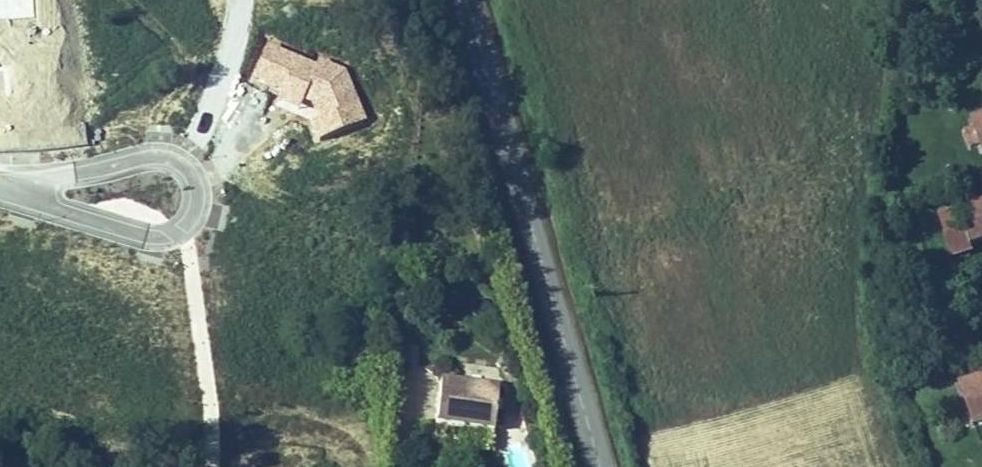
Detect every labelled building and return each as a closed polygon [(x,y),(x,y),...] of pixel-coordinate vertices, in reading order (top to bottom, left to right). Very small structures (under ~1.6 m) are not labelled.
[(433,424),(490,431),(495,385),(439,379),(433,424)]
